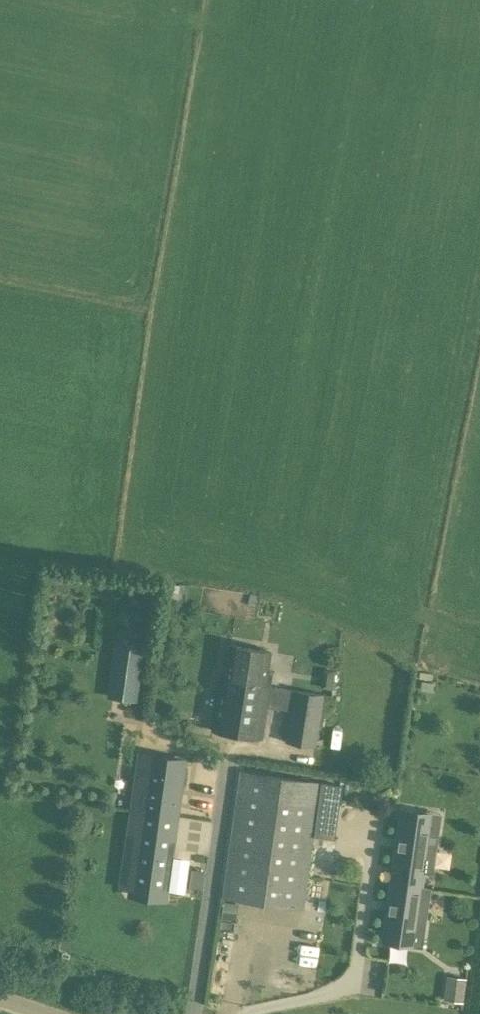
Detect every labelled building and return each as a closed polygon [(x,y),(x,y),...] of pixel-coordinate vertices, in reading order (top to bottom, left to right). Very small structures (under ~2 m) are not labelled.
[(115,640),(109,685),(139,689),(145,644),(115,640)] [(213,717),(211,729),(262,738),(267,705),(289,709),(284,741),(317,746),(325,694),(294,690),(269,686),(269,685),(265,684),(270,652),(230,646),(225,678),(225,679),(219,678),(213,717)] [(420,671),(419,678),(431,679),(432,673),(420,671)] [(134,795),(178,801),(184,760),(140,753),(134,795)] [(301,908),(319,783),(242,772),(224,897),(301,908)] [(433,874),(440,825),(399,819),(396,838),(398,839),(397,848),(395,848),(392,869),(433,874)] [(165,841),(132,837),(127,878),(160,882),(165,841)] [(202,886),(205,873),(192,870),(188,883),(202,886)] [(385,911),(383,931),(424,937),(431,887),(390,881),(387,902),(389,903),(388,912),(385,911)] [(446,975),(443,999),(462,1002),(465,978),(446,975)]
